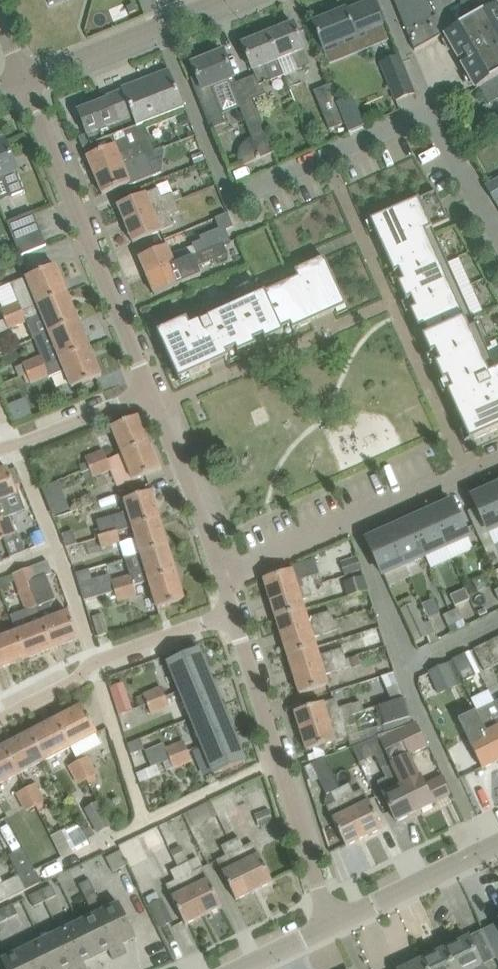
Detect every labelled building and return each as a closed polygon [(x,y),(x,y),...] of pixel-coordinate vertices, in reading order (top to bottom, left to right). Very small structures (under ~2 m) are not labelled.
[(497,4),(495,0),(394,0),(401,15),(408,31),(415,50),(426,44),(451,31),(496,5),(497,4)] [(347,10),(343,12),(354,37),(383,25),(373,1),(347,11),(347,10)] [(452,30),(446,34),(460,59),(466,56),(468,60),(463,63),(472,79),(477,88),(497,76),(497,7),(497,5),(452,30)] [(354,37),(343,12),(314,24),(324,49),(354,37)] [(294,23),(268,34),(285,75),(311,65),(304,50),(305,49),(294,23)] [(256,75),(246,79),(254,99),(267,94),(263,85),(285,75),(268,34),(243,44),(254,71),(256,75)] [(254,99),(246,79),(237,83),(234,78),(235,78),(224,52),(192,64),(197,76),(191,79),(214,135),(225,130),(223,124),(227,123),(212,87),(230,79),(253,138),(251,138),(249,139),(246,141),(245,143),(244,144),(242,145),(241,147),(240,150),(239,152),(239,154),(238,156),(238,158),(238,159),(239,161),(239,163),(239,165),(240,167),(275,152),(254,99)] [(415,93),(400,56),(381,63),(396,100),(415,93)] [(122,90),(123,91),(137,127),(185,108),(170,71),(122,90)] [(495,79),(481,87),(490,103),(497,99),(497,77),(495,79)] [(330,84),(314,90),(330,129),(345,123),(330,84)] [(137,127),(123,91),(107,97),(107,99),(78,111),(87,134),(79,137),(83,148),(137,127)] [(187,113),(179,117),(183,126),(191,122),(187,113)] [(0,143),(0,181),(5,179),(12,196),(25,190),(6,140),(0,143)] [(87,156),(95,175),(123,163),(145,154),(142,145),(119,154),(115,145),(87,156)] [(202,152),(192,156),(195,163),(205,159),(202,152)] [(123,163),(95,175),(103,194),(131,182),(132,184),(154,174),(149,163),(145,154),(123,163)] [(496,202),(497,201),(497,180),(487,187),(496,202)] [(118,205),(126,224),(154,212),(176,201),(173,193),(162,197),(159,188),(146,193),(118,205)] [(173,193),(176,201),(184,198),(180,190),(173,193)] [(387,248),(389,254),(435,233),(433,228),(450,220),(436,190),(371,220),(384,250),(387,248)] [(154,212),(126,224),(134,242),(174,225),(170,216),(180,211),(176,201),(154,212)] [(8,222),(8,223),(21,255),(47,245),(34,212),(8,222)] [(139,257),(147,276),(223,244),(231,241),(226,229),(193,243),(194,246),(172,255),(168,245),(139,257)] [(387,255),(399,284),(448,262),(435,233),(389,254),(387,255)] [(227,253),(223,244),(147,276),(155,294),(183,283),(202,275),(198,266),(227,253)] [(1,251),(4,259),(16,254),(13,246),(1,251)] [(325,258),(290,273),(311,320),(316,317),(317,320),(347,306),(325,258)] [(399,284),(412,311),(460,290),(448,262),(399,284)] [(1,310),(5,319),(68,293),(56,265),(11,284),(19,302),(1,310)] [(290,273),(261,286),(283,335),(311,322),(310,320),(311,320),(290,273)] [(473,285),(464,288),(474,312),(483,309),(473,285)] [(261,286),(234,298),(256,347),(283,335),(261,286)] [(412,311),(424,339),(473,317),(460,290),(412,311)] [(49,333),(79,320),(68,293),(5,319),(0,321),(0,332),(9,329),(27,321),(34,339),(49,333)] [(234,298),(205,311),(226,357),(225,357),(227,360),(256,347),(234,298)] [(151,307),(143,311),(146,319),(154,315),(151,307)] [(205,311),(187,319),(209,368),(227,360),(225,357),(226,357),(205,311)] [(424,339),(436,366),(485,344),(473,317),(424,339)] [(209,368),(187,319),(158,333),(177,377),(188,372),(190,377),(209,368)] [(49,333),(61,360),(90,347),(79,320),(49,333)] [(436,366),(449,395),(496,374),(494,372),(497,371),(485,344),(436,366)] [(90,347),(61,360),(72,388),(102,375),(90,347)] [(41,355),(24,363),(28,373),(46,366),(41,355)] [(46,366),(28,373),(32,383),(50,376),(46,366)] [(457,412),(497,393),(497,380),(496,374),(449,395),(457,412)] [(465,431),(470,429),(475,440),(497,430),(497,393),(457,412),(465,431)] [(112,427),(123,453),(149,443),(138,416),(112,427)] [(123,453),(90,467),(94,478),(112,470),(118,485),(134,479),(134,480),(160,469),(149,443),(123,453)] [(85,456),(90,467),(108,459),(104,449),(85,456)] [(0,471),(0,527),(4,538),(11,557),(26,551),(19,532),(13,534),(7,517),(12,515),(6,499),(18,494),(8,468),(0,471)] [(64,497),(58,482),(44,488),(50,503),(64,497)] [(495,487),(492,488),(491,487),(483,490),(484,492),(473,496),(489,532),(497,528),(497,493),(495,487)] [(118,532),(133,527),(160,519),(152,492),(125,500),(128,510),(97,521),(102,537),(118,532)] [(453,501),(431,511),(447,546),(469,537),(453,501)] [(431,511),(410,520),(426,556),(447,546),(431,511)] [(133,527),(141,554),(169,546),(160,519),(133,527)] [(410,520),(389,530),(405,565),(426,556),(410,520)] [(63,534),(67,548),(78,545),(74,530),(63,534)] [(405,565),(389,530),(368,539),(384,575),(405,565)] [(43,532),(32,536),(37,547),(47,542),(43,532)] [(100,538),(103,548),(121,542),(118,532),(102,537),(100,538)] [(86,600),(115,591),(177,573),(169,546),(141,554),(125,559),(130,575),(113,580),(112,577),(95,582),(90,569),(77,573),(86,600)] [(358,557),(341,562),(346,575),(362,569),(358,557)] [(24,570),(25,574),(43,622),(53,649),(79,638),(69,612),(55,617),(51,607),(56,600),(47,575),(53,573),(48,561),(32,567),(24,570)] [(265,580),(271,599),(323,583),(320,573),(297,580),(294,571),(294,569),(264,579),(264,580),(265,580)] [(30,627),(17,632),(27,659),(53,649),(43,622),(37,607),(25,574),(24,570),(14,574),(15,578),(20,592),(27,609),(23,611),(30,627)] [(177,573),(115,591),(118,602),(153,592),(158,608),(185,600),(177,573)] [(0,580),(0,587),(1,590),(12,585),(8,576),(4,578),(0,580)] [(335,585),(339,599),(369,590),(365,577),(335,585)] [(271,599),(277,618),(306,609),(303,600),(326,593),(323,583),(271,599)] [(429,619),(441,614),(434,598),(423,604),(429,619)] [(458,608),(451,611),(456,622),(463,619),(458,608)] [(277,618),(282,637),(312,628),(334,620),(332,611),(309,618),(306,609),(277,618)] [(456,622),(451,611),(444,614),(448,626),(456,622)] [(93,616),(99,636),(109,633),(103,613),(93,616)] [(282,637),(288,655),(318,646),(315,637),(341,629),(338,619),(334,620),(312,628),(282,637)] [(423,625),(428,636),(435,632),(430,621),(423,625)] [(363,633),(367,650),(386,645),(381,628),(363,633)] [(0,639),(0,666),(1,669),(27,659),(17,632),(0,639)] [(497,664),(497,638),(488,643),(497,664)] [(497,664),(488,643),(475,649),(485,671),(497,664)] [(288,655),(294,674),(323,665),(346,658),(343,648),(320,655),(318,646),(288,655)] [(183,690),(211,678),(199,651),(171,662),(183,690)] [(466,654),(453,660),(463,682),(476,675),(466,654)] [(352,668),(361,665),(358,656),(349,659),(352,668)] [(323,665),(294,674),(300,693),(329,684),(326,674),(349,667),(346,658),(323,665)] [(448,663),(429,672),(439,694),(458,685),(448,663)] [(211,678),(183,690),(194,717),(222,706),(211,678)] [(148,705),(166,697),(162,687),(144,694),(148,705)] [(295,712),(301,731),(371,709),(390,703),(387,694),(368,700),(340,708),(337,699),(295,712)] [(152,715),(171,707),(166,697),(148,705),(152,715)] [(128,698),(116,702),(118,709),(120,715),(132,711),(128,698)] [(378,728),(381,735),(413,725),(405,699),(390,703),(371,709),(301,731),(307,751),(349,737),(346,727),(356,724),(381,715),(384,726),(378,728)] [(478,711),(497,753),(497,708),(495,702),(486,707),(478,711)] [(83,705),(57,719),(72,747),(98,733),(83,705)] [(222,706),(194,717),(205,744),(233,733),(222,706)] [(483,769),(497,762),(497,753),(478,711),(477,710),(459,719),(483,769)] [(57,719),(31,732),(46,761),(72,747),(57,719)] [(381,735),(379,736),(392,764),(416,813),(434,804),(433,803),(452,795),(443,777),(425,786),(410,755),(428,746),(417,723),(413,725),(381,735)] [(31,732),(5,746),(20,774),(46,761),(31,732)] [(217,772),(245,760),(233,733),(205,744),(217,772)] [(392,764),(379,736),(369,741),(382,768),(387,778),(378,782),(397,822),(416,813),(392,764)] [(128,743),(132,754),(145,749),(141,738),(128,743)] [(170,759),(189,751),(185,741),(166,748),(170,759)] [(5,746),(0,749),(0,785),(20,774),(5,746)] [(326,756),(335,775),(365,837),(383,829),(364,789),(354,794),(350,784),(349,784),(343,772),(340,773),(337,766),(345,763),(349,771),(362,765),(352,747),(326,756)] [(175,769),(193,761),(189,751),(170,759),(175,769)] [(89,756),(79,761),(87,779),(98,773),(89,756)] [(87,779),(79,761),(69,767),(78,784),(87,779)] [(37,783),(27,788),(36,805),(46,800),(37,783)] [(36,805),(27,788),(17,793),(26,811),(36,805)] [(365,837),(341,788),(332,793),(337,802),(327,807),(347,846),(365,837)] [(216,802),(225,820),(241,812),(232,794),(216,802)] [(113,826),(99,801),(85,809),(98,834),(113,826)] [(260,828),(274,822),(269,809),(255,814),(260,828)] [(81,826),(65,833),(75,854),(91,846),(81,826)] [(159,829),(146,835),(152,848),(165,842),(159,829)] [(174,832),(165,837),(172,851),(178,848),(181,847),(174,832)] [(240,838),(231,842),(255,891),(273,882),(254,843),(245,847),(240,838)] [(255,891),(231,842),(222,846),(227,856),(217,861),(227,881),(237,900),(255,891)] [(204,916),(180,867),(179,868),(168,845),(155,852),(167,873),(171,871),(176,881),(167,885),(186,925),(204,916)] [(9,856),(19,875),(27,890),(42,882),(25,848),(9,856)] [(138,863),(146,880),(162,873),(154,855),(138,863)] [(189,862),(180,867),(204,916),(223,907),(203,868),(194,872),(189,862)] [(27,890),(19,875),(0,885),(0,903),(27,890)] [(80,884),(85,896),(96,890),(90,879),(80,884)] [(52,885),(41,890),(46,901),(57,895),(52,885)] [(46,901),(41,890),(29,896),(34,906),(46,901)] [(96,890),(85,896),(91,907),(101,902),(96,890)] [(173,921),(162,900),(150,905),(161,927),(173,921)] [(13,903),(2,909),(7,920),(19,914),(13,903)] [(122,905),(102,914),(121,956),(129,953),(124,944),(137,938),(122,905)] [(102,914),(82,923),(98,957),(110,951),(114,960),(121,956),(102,914)] [(62,933),(80,968),(88,968),(85,963),(98,957),(82,923),(62,933)] [(43,942),(56,968),(80,968),(62,933),(43,942)] [(445,949),(454,968),(487,968),(485,964),(490,962),(495,960),(496,959),(495,956),(494,953),(485,935),(470,942),(469,938),(445,949)] [(43,942),(4,961),(8,968),(56,968),(43,942)] [(445,949),(422,960),(426,968),(454,968),(445,949)] [(422,960),(402,968),(426,968),(422,960)]
